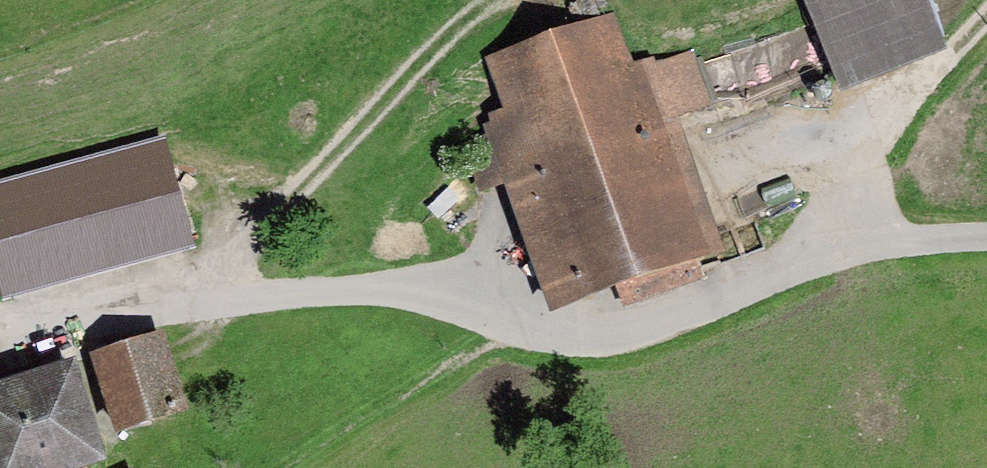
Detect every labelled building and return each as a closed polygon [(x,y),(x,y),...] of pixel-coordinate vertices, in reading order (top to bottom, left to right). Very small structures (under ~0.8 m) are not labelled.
[(843,90),(947,48),(927,0),(806,0),(843,90)] [(636,71),(616,16),(463,71),(551,313),(614,290),(622,311),(707,280),(700,261),(725,252),(678,122),(715,109),(694,50),(636,71)] [(0,173),(0,274),(4,291),(189,249),(164,136),(0,173)] [(189,410),(164,330),(90,353),(115,433),(189,410)] [(107,461),(75,360),(0,384),(0,467),(83,467),(107,461)]
